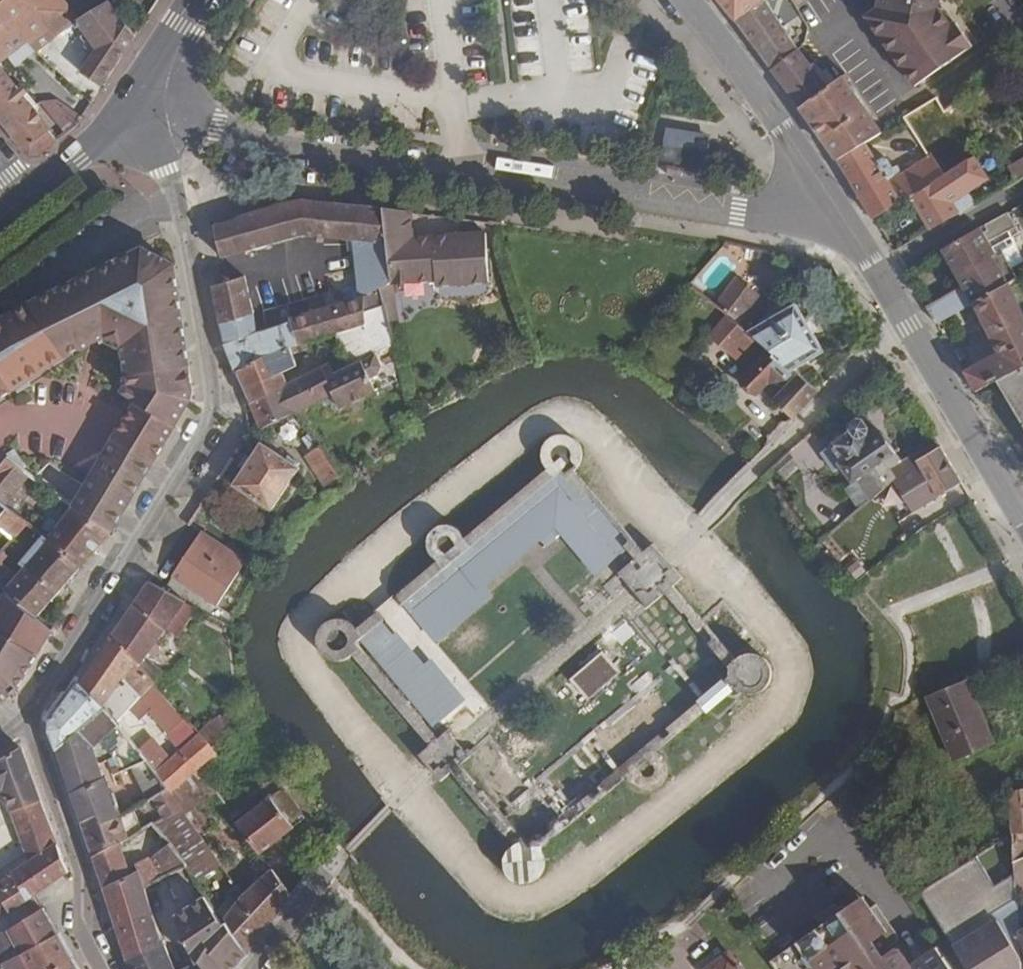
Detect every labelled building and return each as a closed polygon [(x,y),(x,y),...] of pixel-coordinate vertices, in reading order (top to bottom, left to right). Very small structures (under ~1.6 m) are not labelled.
[(54,37),(24,0),(0,0),(0,61),(7,56),(27,40),(35,51),(54,37)] [(54,37),(59,34),(69,28),(68,26),(76,21),(78,20),(62,0),(24,0),(54,37)] [(737,22),(765,1),(765,0),(719,0),(737,22)] [(878,9),(865,18),(915,88),(973,48),(955,22),(950,25),(939,7),(940,0),(879,0),(878,9)] [(737,22),(772,71),(798,51),(765,1),(737,22)] [(81,73),(102,87),(136,36),(108,2),(78,20),(76,21),(85,35),(89,40),(85,43),(90,50),(88,54),(92,57),(81,73)] [(54,37),(35,51),(49,64),(70,49),(59,34),(54,37)] [(81,38),(85,43),(89,40),(85,35),(81,38)] [(27,40),(7,56),(16,67),(35,51),(27,40)] [(801,108),(828,88),(799,51),(798,51),(772,71),(801,108)] [(30,156),(39,157),(58,141),(22,96),(26,92),(23,87),(18,91),(0,69),(0,120),(30,156)] [(828,88),(801,108),(837,161),(865,143),(882,132),(843,76),(828,88)] [(943,177),(975,157),(946,111),(936,97),(904,118),(929,156),(943,177)] [(66,135),(77,126),(82,118),(58,101),(41,104),(66,135)] [(662,130),(661,159),(708,160),(708,131),(662,130)] [(837,161),(873,219),(910,197),(943,177),(929,156),(900,174),(897,168),(894,170),(888,159),(879,159),(876,161),(865,143),(837,161)] [(969,193),(990,179),(975,157),(943,177),(910,197),(931,231),(959,214),(960,215),(977,206),(969,193)] [(1007,166),(1017,182),(1022,179),(1022,157),(1007,166)] [(267,209),(214,226),(221,258),(247,251),(302,235),(331,239),(349,240),(350,254),(356,254),(360,297),(365,296),(365,298),(381,289),(392,283),(383,208),(301,200),(293,202),(267,209)] [(392,283),(436,280),(436,286),(491,283),(488,245),(487,235),(414,238),(411,212),(399,210),(383,208),(392,283)] [(1006,213),(942,250),(962,286),(928,307),(937,324),(974,303),(1009,283),(993,257),(996,254),(996,253),(1015,243),(1012,236),(1019,232),(1006,213)] [(57,359),(106,333),(124,344),(132,398),(137,401),(176,426),(192,400),(193,391),(172,258),(152,246),(93,273),(0,321),(0,397),(57,359)] [(226,282),(213,286),(225,344),(235,369),(289,347),(306,342),(323,337),(334,334),(363,326),(367,325),(365,298),(365,296),(360,297),(289,318),(291,322),(258,334),(245,277),(226,282)] [(717,304),(729,314),(739,321),(759,295),(737,279),(717,304)] [(997,353),(963,372),(975,391),(997,380),(1022,366),(1022,315),(1009,283),(974,303),(997,353)] [(363,326),(334,334),(342,351),(367,340),(392,329),(381,289),(365,298),(367,325),(363,326)] [(795,305),(749,334),(768,351),(773,355),(771,357),(796,377),(797,374),(792,370),(823,351),(795,305)] [(749,334),(739,321),(729,314),(709,338),(749,372),(768,351),(749,334)] [(367,340),(342,351),(345,357),(350,367),(364,360),(396,345),(392,329),(367,340)] [(306,342),(289,347),(292,353),(307,347),(306,342)] [(336,374),(331,363),(323,367),(334,395),(340,409),(404,378),(396,345),(364,360),(350,367),(336,374)] [(289,347),(235,369),(245,391),(283,373),(297,366),(292,353),(289,347)] [(773,355),(768,351),(749,372),(743,379),(758,394),(763,388),(774,399),(795,418),(819,391),(797,374),(796,377),(771,357),(773,355)] [(997,380),(1022,423),(1022,366),(997,380)] [(287,385),(286,385),(297,412),(299,412),(334,395),(323,367),(287,385)] [(245,391),(250,403),(286,385),(287,385),(283,373),(245,391)] [(286,385),(250,403),(261,430),(297,412),(286,385)] [(113,440),(106,451),(72,507),(79,512),(112,532),(153,464),(176,426),(137,401),(113,440)] [(849,429),(850,431),(830,447),(844,467),(841,471),(864,506),(869,502),(893,482),(891,478),(891,477),(887,470),(895,466),(899,464),(894,455),(896,453),(882,432),(871,440),(866,433),(867,428),(863,422),(857,419),(851,423),(849,429)] [(312,453),(322,447),(312,433),(303,439),(312,453)] [(262,444),(234,486),(272,510),(299,468),(262,444)] [(331,483),(340,477),(322,447),(312,453),(309,455),(308,459),(325,486),(331,483)] [(910,512),(961,484),(940,447),(916,461),(928,481),(901,496),(910,512)] [(896,453),(894,455),(899,464),(907,459),(901,450),(896,453)] [(800,468),(788,453),(774,466),(787,480),(800,468)] [(0,456),(0,500),(10,508),(15,513),(40,484),(0,456)] [(895,466),(887,470),(891,477),(891,478),(898,474),(895,466)] [(558,475),(405,601),(435,636),(485,595),(478,587),(548,530),(554,538),(562,532),(595,572),(625,547),(563,475),(558,475)] [(331,483),(336,491),(345,485),(340,477),(331,483)] [(234,513),(209,493),(200,506),(224,525),(234,513)] [(112,532),(79,512),(72,507),(46,541),(80,568),(112,532)] [(10,508),(0,518),(0,527),(15,539),(28,523),(15,513),(10,508)] [(247,560),(202,531),(173,576),(217,605),(247,560)] [(63,588),(80,568),(46,541),(42,537),(20,564),(24,568),(16,578),(4,591),(7,594),(19,604),(37,618),(38,616),(63,588)] [(112,638),(140,666),(154,681),(160,673),(145,658),(165,630),(186,602),(150,583),(112,638)] [(5,685),(12,679),(19,686),(52,630),(53,628),(38,616),(37,618),(19,604),(7,594),(0,606),(0,680),(5,685)] [(196,607),(186,602),(165,630),(175,637),(196,607)] [(374,610),(350,630),(431,728),(463,702),(428,659),(419,665),(374,610)] [(328,620),(316,636),(338,651),(350,635),(328,620)] [(620,644),(636,636),(628,621),(612,629),(620,644)] [(79,685),(105,709),(117,723),(130,709),(141,718),(148,712),(181,750),(156,771),(169,787),(173,792),(201,768),(221,750),(217,745),(203,732),(174,701),(170,697),(154,681),(140,666),(112,638),(79,685)] [(599,651),(567,680),(586,701),(618,672),(599,651)] [(719,661),(726,694),(766,686),(760,653),(719,661)] [(178,690),(160,673),(154,681),(170,697),(178,690)] [(5,699),(19,686),(12,679),(5,685),(0,680),(0,703),(5,699)] [(688,700),(702,718),(726,698),(712,680),(688,700)] [(928,698),(954,760),(993,743),(966,682),(928,698)] [(105,709),(79,685),(50,722),(49,731),(57,750),(105,709)] [(182,694),(178,690),(170,697),(174,701),(182,694)] [(236,704),(220,719),(231,732),(247,716),(236,704)] [(100,828),(119,818),(106,780),(131,769),(147,801),(152,798),(169,787),(156,771),(148,761),(121,727),(117,723),(105,709),(57,750),(82,822),(93,816),(100,828)] [(219,718),(203,732),(217,745),(231,732),(220,719),(219,718)] [(4,790),(11,812),(29,862),(57,845),(41,801),(21,747),(0,760),(0,793),(4,790)] [(218,792),(201,768),(173,792),(182,808),(186,814),(218,792)] [(269,799),(236,824),(260,855),(306,819),(284,787),(281,790),(273,780),(261,789),(269,799)] [(182,808),(173,792),(169,787),(152,798),(163,818),(182,808)] [(1010,790),(1013,833),(1015,860),(1022,857),(1022,789),(1010,790)] [(219,864),(186,814),(182,808),(163,818),(153,823),(169,844),(187,866),(197,881),(219,864)] [(142,830),(133,809),(119,818),(100,828),(93,816),(82,822),(93,856),(119,843),(128,839),(142,830)] [(494,852),(505,887),(542,876),(532,841),(494,852)] [(130,874),(119,843),(93,856),(103,887),(127,960),(164,944),(145,887),(140,870),(130,874)] [(163,877),(187,866),(169,844),(152,858),(138,865),(140,870),(145,887),(163,877)] [(18,868),(0,882),(0,894),(12,911),(36,895),(70,872),(57,845),(29,862),(18,868)] [(1015,860),(1017,899),(1018,906),(1022,903),(1022,857),(1015,860)] [(272,870),(243,896),(225,919),(226,921),(232,931),(248,954),(276,915),(291,895),(272,870)] [(225,919),(243,896),(235,886),(228,894),(230,897),(216,913),(223,924),(226,921),(225,919)] [(12,911),(0,894),(0,917),(12,911)] [(821,926),(770,963),(774,968),(837,968),(840,966),(846,963),(851,968),(951,968),(935,946),(914,960),(877,904),(871,908),(863,896),(853,904),(850,905),(848,906),(846,907),(843,907),(840,907),(838,907),(835,907),(833,907),(830,907),(828,908),(825,909),(823,911),(815,917),(821,926)] [(1022,960),(1019,932),(1018,906),(1017,899),(994,913),(998,920),(954,948),(967,968),(1022,968),(1022,960)] [(58,935),(43,908),(0,935),(0,968),(2,968),(5,967),(6,968),(79,968),(58,935)] [(248,954),(232,931),(216,949),(200,961),(201,962),(206,968),(235,968),(248,954)] [(131,968),(176,968),(164,944),(127,960),(131,968)] [(710,968),(738,968),(728,955),(710,968)]
